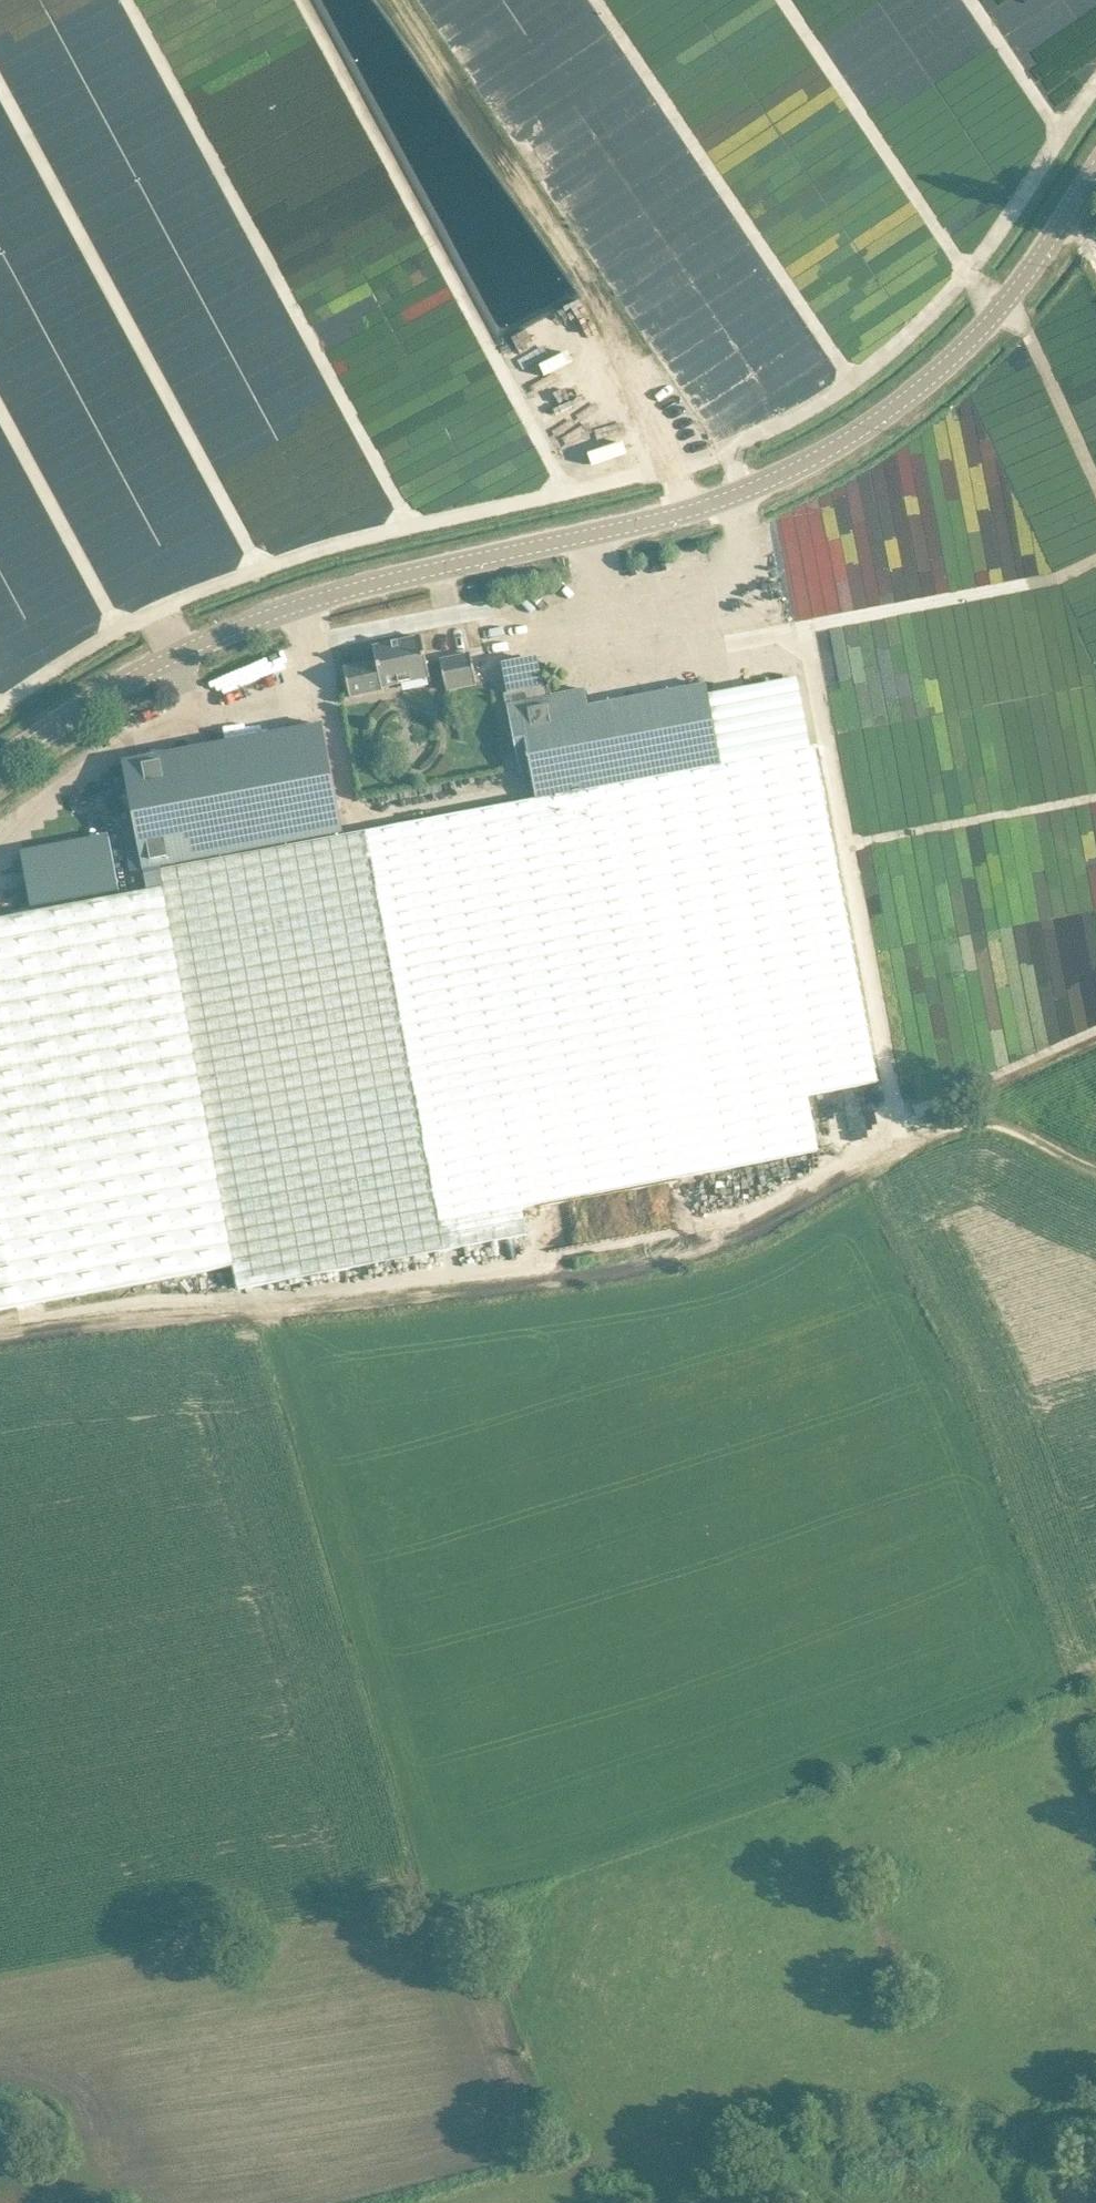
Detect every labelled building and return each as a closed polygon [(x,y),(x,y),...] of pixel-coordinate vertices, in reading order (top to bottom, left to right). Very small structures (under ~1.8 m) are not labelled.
[(1047,145),(1041,128),(1026,133),(1029,141),(1010,148),(1013,158),(1047,145)] [(832,626),(835,657),(848,655),(844,625),(832,626)] [(376,662),(344,669),(350,697),(383,690),(383,688),(430,677),(421,637),(373,647),(376,662)] [(470,654),(440,661),(446,691),(477,684),(470,654)] [(508,689),(504,689),(521,778),(531,776),(535,799),(720,764),(708,692),(707,684),(588,707),(585,689),(550,696),(549,692),(542,686),(537,661),(504,667),(508,689)] [(798,675),(708,692),(720,764),(811,748),(798,675)] [(144,873),(158,870),(343,835),(323,724),(123,761),(144,873)] [(162,888),(185,1017),(230,1266),(235,1289),(527,1235),(521,1204),(819,1148),(809,1094),(879,1082),(856,971),(814,747),(811,748),(720,764),(535,799),(343,835),(158,870),(162,888)] [(108,839),(21,855),(31,907),(118,891),(108,839)] [(162,888),(0,919),(0,1309),(230,1266),(185,1017),(162,888)]
